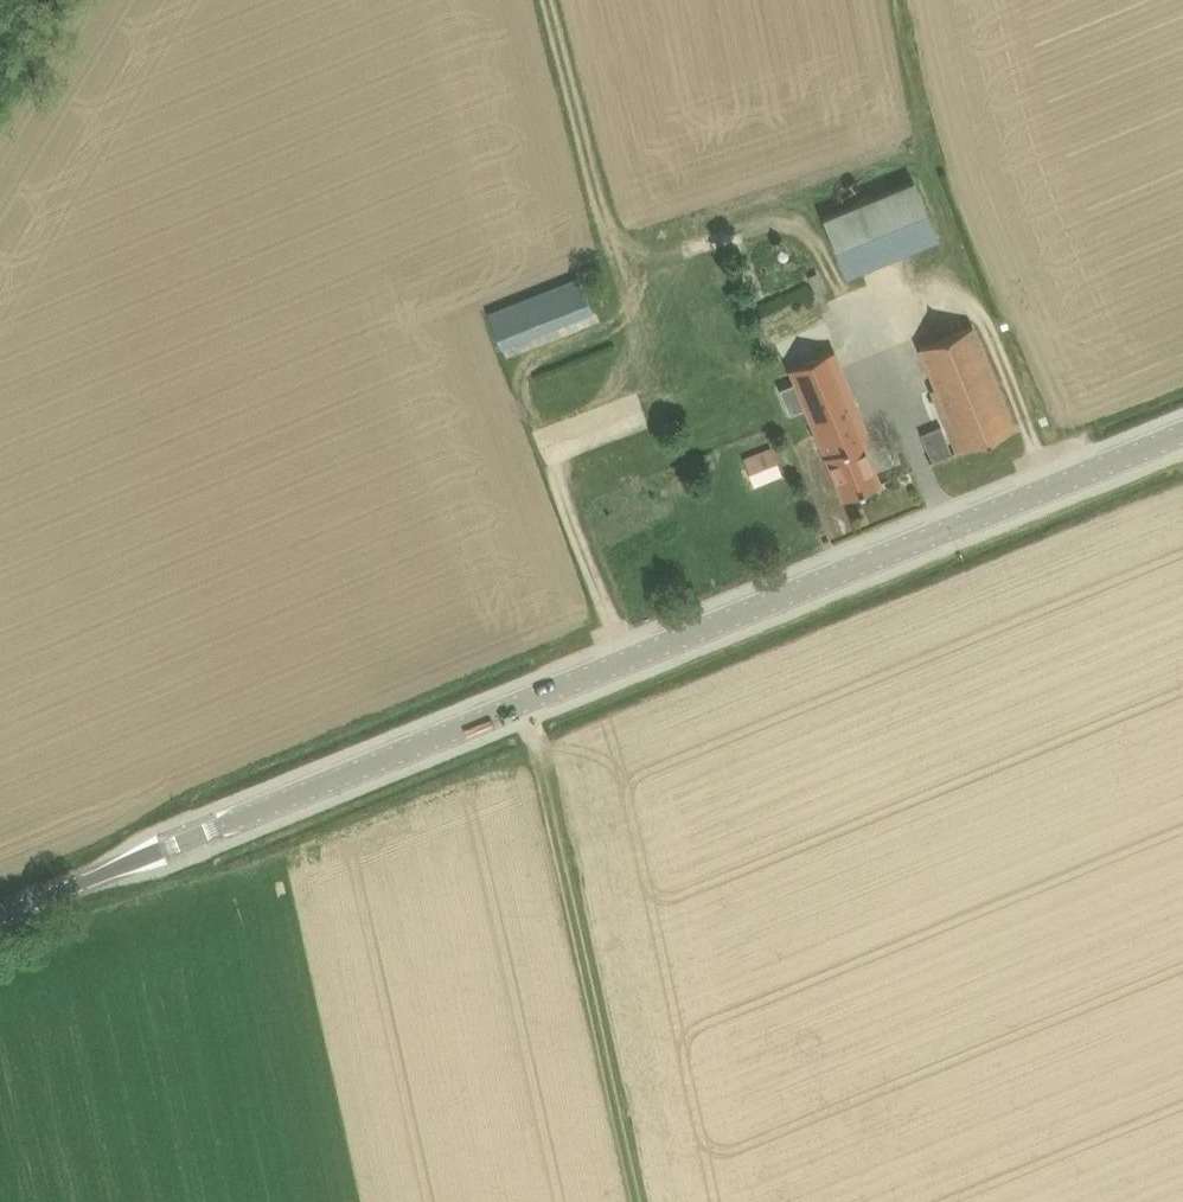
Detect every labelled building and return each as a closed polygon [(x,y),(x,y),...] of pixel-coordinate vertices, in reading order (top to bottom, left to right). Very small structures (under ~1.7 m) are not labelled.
[(848,273),(944,238),(923,179),(827,213),(848,273)] [(501,343),(595,314),(583,277),(490,306),(501,343)] [(932,391),(957,450),(1015,426),(974,328),(921,350),(937,388),(932,391)] [(843,497),(881,481),(863,442),(870,440),(834,353),(790,371),(843,497)] [(922,432),(933,459),(953,451),(942,424),(922,432)] [(782,472),(772,445),(744,456),(754,483),(782,472)]
